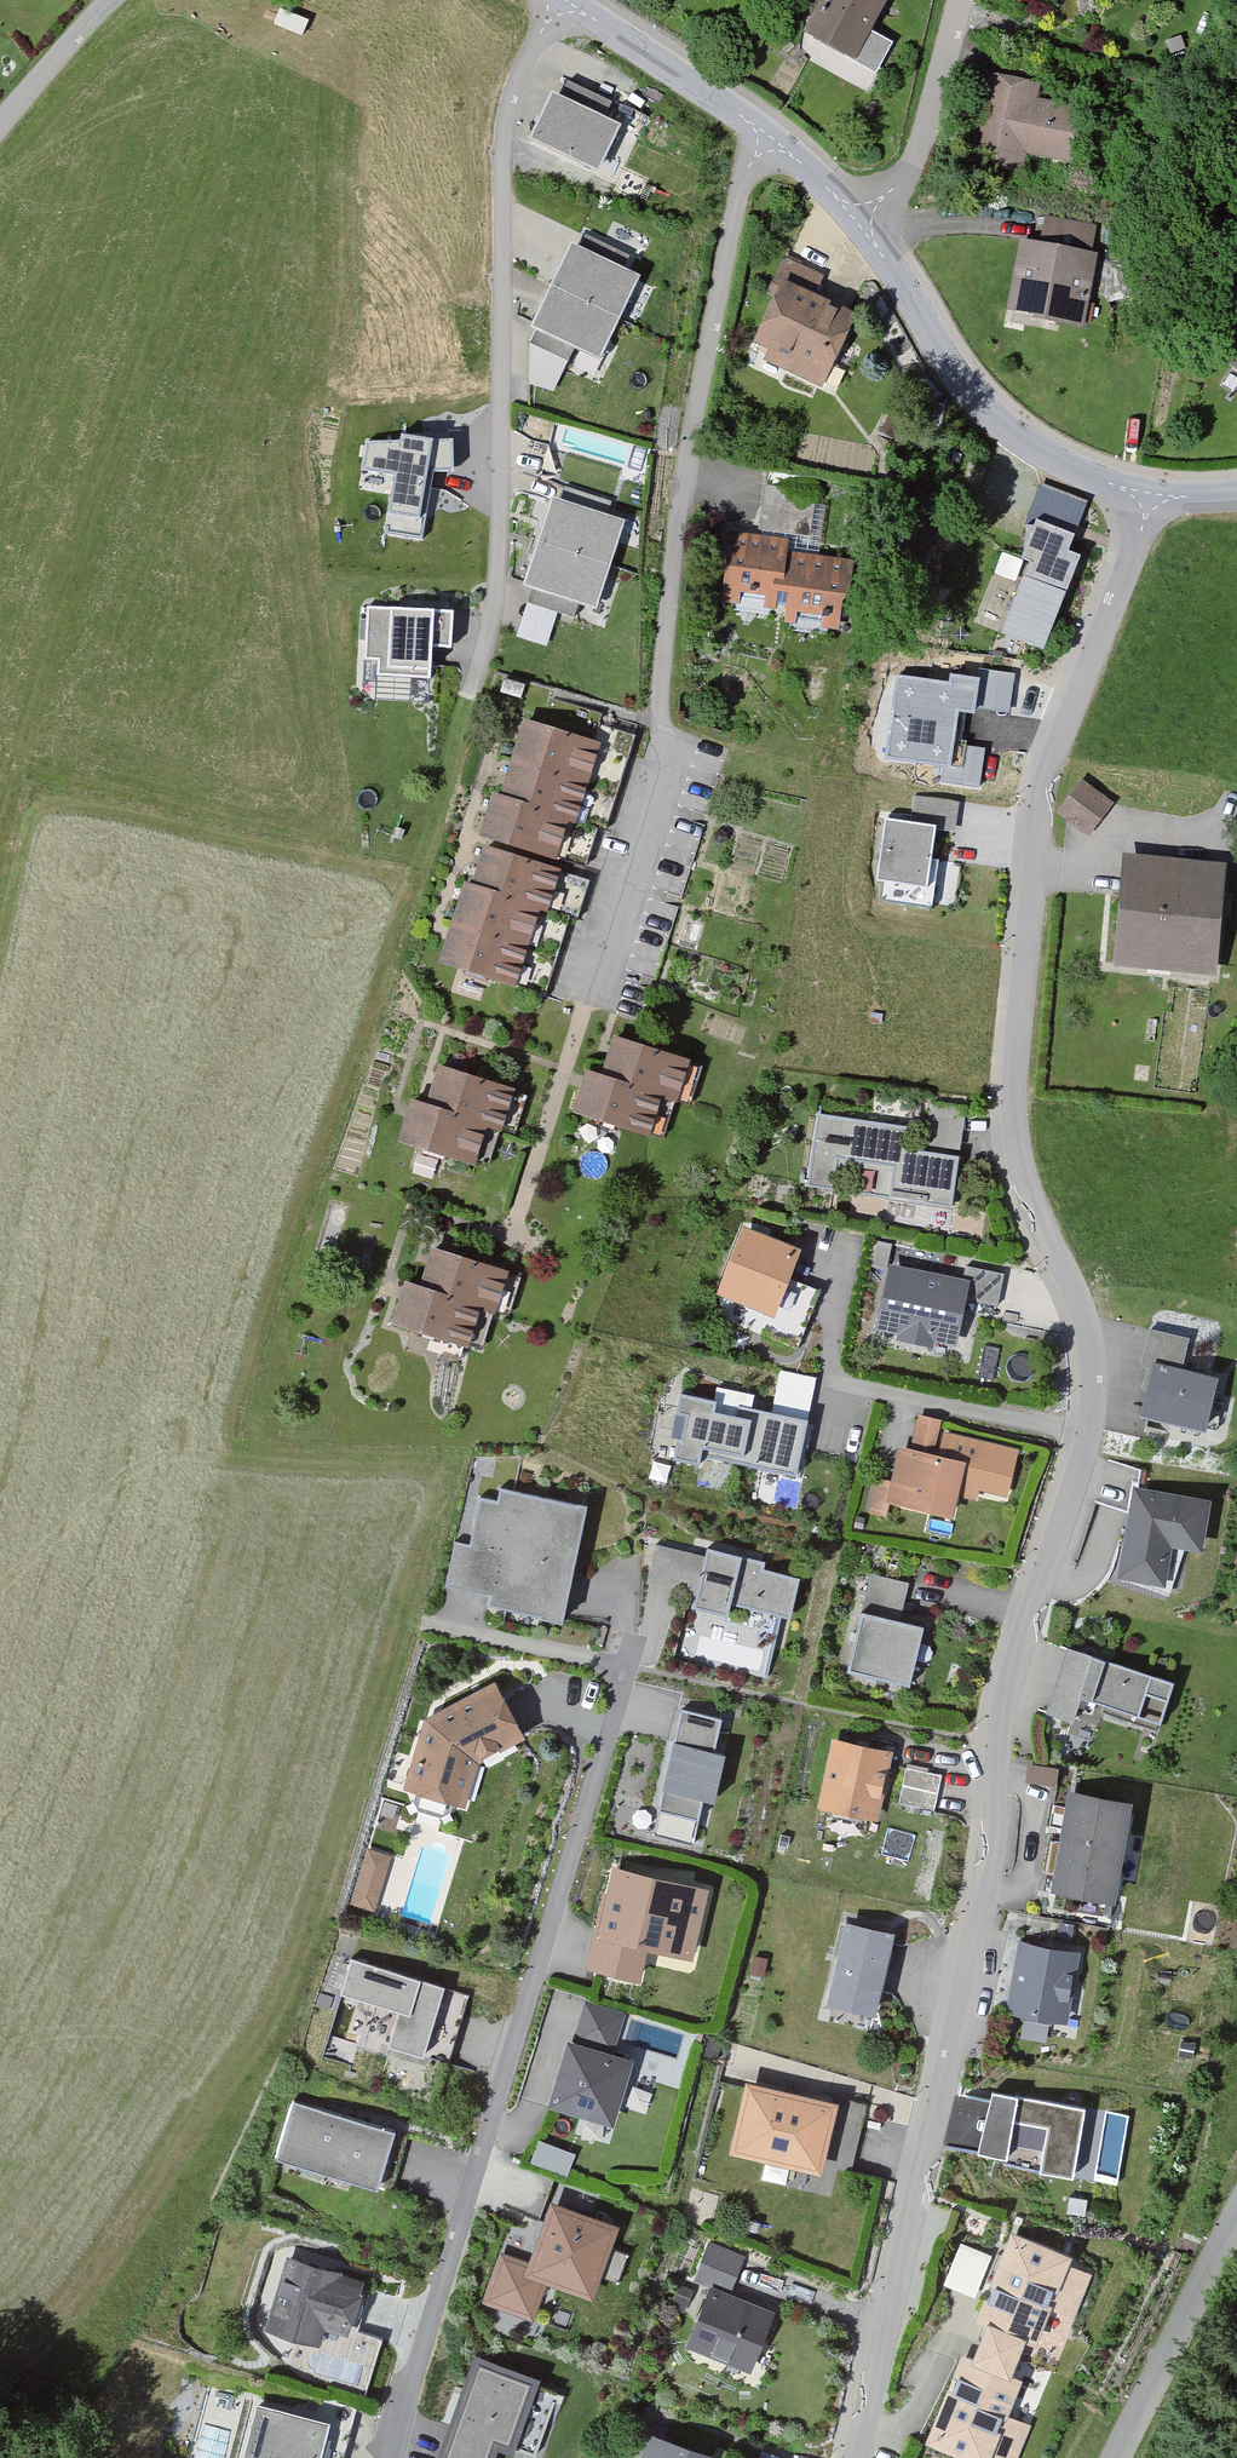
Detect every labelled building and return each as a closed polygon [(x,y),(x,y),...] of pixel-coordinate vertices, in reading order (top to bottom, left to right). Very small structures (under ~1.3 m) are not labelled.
[(813,30),(856,53),(885,0),(829,0),(813,30)] [(882,68),(896,43),(869,28),(856,53),(882,68)] [(1188,52),(1183,38),(1169,43),(1174,57),(1188,52)] [(1033,87),(987,79),(974,158),(1019,166),(1022,147),(1073,155),(1081,111),(1030,102),(1033,87)] [(602,122),(611,103),(568,82),(558,101),(553,98),(534,139),(596,169),(608,145),(599,140),(607,124),(602,122)] [(1051,221),(1045,250),(1028,246),(1017,302),(1046,308),(1045,315),(1075,321),(1076,318),(1089,321),(1092,305),(1079,303),(1093,229),(1051,221)] [(630,256),(585,235),(578,251),(572,249),(554,287),(617,318),(627,295),(619,291),(626,275),(622,272),(630,256)] [(848,320),(808,301),(819,279),(786,263),(771,293),(779,297),(759,339),(791,355),(786,364),(814,377),(834,337),(838,339),(848,320)] [(617,318),(554,287),(535,326),(537,327),(530,343),(568,362),(576,345),(589,352),(597,335),(606,340),(617,318)] [(529,382),(554,390),(568,362),(530,343),(529,382)] [(897,441),(909,419),(893,410),(881,432),(897,441)] [(455,439),(364,440),(356,476),(390,484),(381,536),(422,544),(436,481),(458,482),(455,439)] [(611,502),(565,487),(559,504),(554,502),(541,543),(607,564),(614,541),(605,538),(611,521),(606,519),(611,502)] [(758,526),(756,540),(784,543),(782,556),(818,560),(823,506),(811,504),(806,534),(758,526)] [(1068,551),(1075,535),(1036,520),(1034,526),(1027,525),(1022,558),(1030,561),(1002,633),(1035,647),(1057,591),(1066,594),(1081,556),(1068,551)] [(722,561),(730,572),(727,597),(787,604),(785,617),(835,623),(838,598),(849,590),(846,585),(848,564),(782,556),(784,543),(730,536),(727,556),(722,561)] [(607,564),(541,543),(527,584),(533,586),(527,603),(574,618),(579,601),(584,602),(590,585),(599,588),(607,564)] [(430,679),(432,647),(451,648),(453,611),(367,607),(364,659),(378,660),(377,676),(430,679)] [(982,668),(980,678),(976,707),(1009,712),(1015,673),(982,668)] [(949,682),(897,675),(886,756),(942,764),(950,765),(953,742),(958,711),(976,713),(976,707),(980,678),(951,674),(949,682)] [(627,754),(594,744),(524,721),(522,726),(527,735),(525,741),(519,739),(513,758),(583,780),(588,762),(621,772),(627,754)] [(600,725),(594,744),(627,754),(633,736),(600,725)] [(950,765),(942,764),(939,783),(981,789),(987,747),(953,742),(950,765)] [(615,791),(583,780),(513,758),(511,766),(516,773),(514,779),(506,777),(500,797),(571,820),(576,801),(609,811),(615,791)] [(615,791),(621,772),(588,762),(583,780),(615,791)] [(1082,781),(1060,809),(1089,832),(1111,803),(1082,781)] [(571,820),(500,797),(493,795),(491,802),(496,811),(494,817),(487,815),(480,836),(550,859),(556,839),(590,849),(596,830),(570,821),(571,820)] [(915,796),(912,816),(953,822),(956,802),(915,796)] [(570,821),(596,830),(602,832),(609,811),(576,801),(571,820),(570,821)] [(936,829),(955,832),(959,802),(956,802),(953,822),(912,816),(911,822),(936,825),(936,829)] [(932,908),(939,859),(931,858),(936,829),(936,825),(911,822),(885,818),(876,880),(882,881),(880,901),(932,908)] [(583,869),(590,849),(556,839),(550,859),(583,869)] [(479,865),(473,883),(544,906),(549,890),(583,901),(589,882),(484,848),(482,854),(488,862),(486,868),(479,865)] [(1209,970),(1220,866),(1133,857),(1122,961),(1209,970)] [(460,903),(454,922),(524,944),(530,925),(563,936),(569,917),(543,909),(544,906),(473,883),(466,881),(463,890),(468,897),(466,905),(460,903)] [(543,909),(569,917),(577,920),(583,901),(549,890),(544,906),(543,909)] [(524,944),(454,922),(452,928),(455,935),(453,942),(447,940),(440,962),(465,969),(462,976),(485,983),(487,976),(511,984),(517,964),(551,975),(557,955),(524,944)] [(524,944),(557,955),(563,936),(530,925),(524,944)] [(544,994),(551,975),(517,964),(511,984),(544,994)] [(656,1094),(671,1099),(672,1095),(689,1101),(701,1065),(614,1037),(602,1076),(656,1093),(656,1094)] [(427,1107),(495,1128),(495,1126),(513,1132),(525,1093),(440,1066),(427,1104),(427,1107)] [(656,1093),(602,1076),(587,1071),(575,1109),(596,1116),(594,1123),(617,1130),(619,1123),(662,1137),(673,1099),(671,1099),(656,1094),(656,1093)] [(484,1164),(495,1128),(427,1107),(427,1104),(411,1099),(399,1137),(421,1144),(418,1152),(442,1160),(445,1152),(484,1164)] [(927,1146),(962,1152),(969,1109),(934,1104),(927,1146)] [(952,1207),(959,1156),(905,1148),(908,1126),(818,1113),(807,1186),(833,1190),(838,1158),(893,1167),(889,1195),(924,1200),(924,1203),(952,1207)] [(725,1289),(772,1307),(793,1254),(746,1235),(725,1289)] [(473,1307),(489,1311),(489,1310),(506,1315),(518,1275),(432,1249),(420,1286),(420,1289),(474,1305),(473,1307)] [(952,1338),(961,1298),(997,1306),(1004,1274),(966,1266),(962,1286),(893,1271),(882,1324),(906,1328),(904,1335),(928,1340),(929,1333),(952,1338)] [(420,1289),(420,1286),(404,1281),(392,1322),(413,1328),(411,1335),(436,1343),(438,1336),(480,1349),(491,1312),(489,1311),(473,1307),(474,1305),(420,1289)] [(1188,1339),(1150,1330),(1142,1365),(1148,1366),(1143,1387),(1150,1389),(1155,1366),(1180,1372),(1188,1339)] [(1155,1366),(1144,1414),(1203,1428),(1215,1380),(1180,1372),(1155,1366)] [(780,1371),(771,1412),(808,1420),(816,1378),(780,1371)] [(701,1456),(796,1476),(808,1420),(771,1412),(750,1408),(748,1418),(736,1416),(740,1395),(718,1390),(716,1401),(680,1393),(676,1414),(685,1416),(681,1439),(677,1438),(673,1459),(699,1465),(701,1456)] [(938,1422),(921,1418),(914,1445),(932,1449),(938,1422)] [(946,1434),(940,1459),(912,1452),(905,1483),(895,1481),(894,1484),(890,1499),(950,1513),(955,1492),(975,1497),(981,1475),(1008,1482),(1016,1451),(946,1434)] [(887,1514),(890,1499),(894,1484),(878,1480),(871,1510),(887,1514)] [(491,1591),(488,1606),(562,1622),(586,1506),(500,1488),(497,1501),(480,1497),(470,1544),(469,1546),(499,1552),(491,1591)] [(1205,1504),(1137,1492),(1123,1574),(1161,1581),(1168,1541),(1198,1546),(1205,1504)] [(469,1546),(470,1544),(456,1541),(447,1582),(491,1591),(499,1552),(469,1546)] [(705,1556),(656,1544),(647,1583),(683,1591),(690,1563),(703,1566),(705,1556)] [(707,1548),(705,1556),(703,1566),(690,1563),(683,1591),(696,1596),(693,1608),(728,1616),(730,1604),(790,1618),(800,1577),(764,1569),(765,1562),(707,1548)] [(882,1606),(891,1568),(872,1564),(863,1602),(882,1606)] [(863,1602),(861,1611),(900,1621),(911,1573),(891,1568),(882,1606),(863,1602)] [(900,1621),(861,1611),(847,1670),(901,1683),(914,1624),(900,1621)] [(601,1626),(595,1644),(605,1647),(610,1629),(601,1626)] [(1091,1656),(1071,1649),(1050,1714),(1072,1721),(1080,1697),(1078,1696),(1091,1656)] [(1104,1660),(1091,1656),(1078,1696),(1080,1697),(1139,1717),(1153,1675),(1104,1660)] [(519,1735),(493,1687),(429,1722),(409,1785),(417,1788),(413,1801),(418,1810),(440,1816),(449,1812),(453,1798),(462,1801),(475,1759),(519,1735)] [(722,1718),(682,1709),(653,1835),(693,1845),(703,1799),(714,1801),(725,1754),(714,1751),(722,1718)] [(822,1805),(874,1816),(888,1752),(836,1741),(822,1805)] [(1122,1808),(1076,1800),(1061,1885),(1087,1890),(1089,1874),(1110,1878),(1122,1808)] [(644,1943),(673,1950),(679,1921),(698,1926),(706,1892),(618,1871),(595,1968),(636,1978),(644,1943)] [(357,1904),(375,1909),(379,1894),(362,1889),(357,1904)] [(836,1994),(874,2002),(890,1935),(849,1925),(831,2002),(834,2002),(836,1994)] [(1022,1945),(1011,2010),(1064,2019),(1075,1954),(1022,1945)] [(766,1959),(755,1957),(752,1972),(763,1975),(766,1959)] [(388,2046),(449,2064),(470,1994),(351,1958),(340,1993),(398,2010),(388,2046)] [(622,2014),(587,2004),(576,2039),(611,2049),(622,2014)] [(1194,2043),(1182,2041),(1180,2056),(1192,2058),(1194,2043)] [(571,2046),(554,2102),(610,2119),(612,2112),(624,2102),(629,2084),(625,2069),(627,2063),(571,2046)] [(737,2147),(817,2166),(830,2107),(751,2088),(737,2147)] [(1011,2121),(1005,2158),(1004,2165),(1073,2177),(1085,2107),(993,2091),(991,2099),(987,2117),(1011,2121)] [(276,2158),(378,2189),(395,2130),(294,2099),(276,2158)] [(1011,2121),(987,2117),(978,2153),(1005,2158),(1011,2121)] [(1087,2200),(1069,2197),(1067,2211),(1085,2214),(1087,2200)] [(555,2208),(532,2269),(504,2259),(490,2299),(530,2313),(543,2274),(589,2291),(611,2228),(555,2208)] [(962,2239),(948,2283),(979,2293),(993,2249),(962,2239)] [(1062,2259),(1015,2240),(982,2322),(987,2324),(980,2342),(1016,2356),(1023,2339),(1029,2341),(1044,2302),(1067,2312),(1083,2272),(1060,2263),(1062,2259)] [(742,2258),(709,2244),(695,2278),(729,2291),(742,2258)] [(324,2323),(358,2331),(371,2288),(335,2277),(336,2274),(291,2260),(271,2326),(316,2340),(321,2325),(324,2323)] [(674,2299),(686,2304),(691,2290),(680,2285),(674,2299)] [(748,2365),(769,2314),(713,2292),(692,2342),(748,2365)] [(980,2342),(973,2359),(968,2357),(935,2438),(982,2457),(983,2453),(995,2457),(1008,2457),(1022,2423),(999,2414),(1015,2375),(1010,2373),(1016,2356),(980,2342)] [(478,2360),(442,2457),(489,2457),(495,2441),(535,2455),(559,2389),(478,2360)] [(256,2457),(316,2457),(326,2424),(258,2406),(245,2455),(256,2457)] [(652,2437),(644,2457),(709,2457),(652,2437)]
